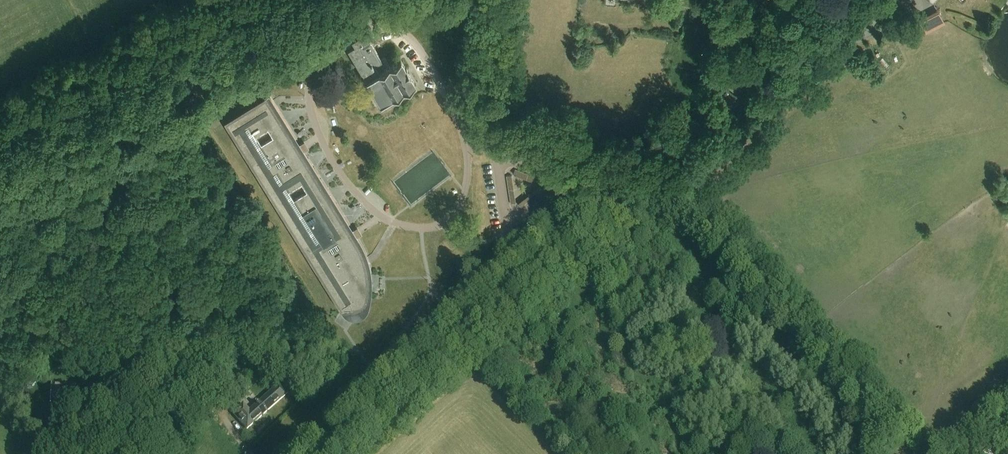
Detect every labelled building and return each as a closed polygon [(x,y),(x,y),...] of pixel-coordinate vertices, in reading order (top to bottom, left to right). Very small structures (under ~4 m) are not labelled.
[(868,0),(862,5),(870,13),(875,9),(868,0)] [(395,96),(415,84),(410,75),(411,75),(407,68),(406,69),(400,59),(385,68),(381,60),(382,60),(365,32),(345,44),(348,49),(347,49),(361,72),(362,72),(366,79),(365,79),(380,105),(381,104),(395,96)] [(312,262),(317,271),(326,286),(341,309),(356,306),(358,306),(360,305),(362,305),(364,303),(365,302),(366,300),(367,298),(367,296),(368,288),(368,279),(367,271),(366,264),(363,256),(361,249),(357,243),(352,234),(336,208),(312,169),(290,134),(265,95),(224,120),(239,143),(254,167),(269,192),(283,215),(297,239),(312,262)] [(541,177),(514,168),(512,173),(539,182),(541,177)] [(515,202),(512,174),(506,175),(509,203),(515,202)] [(520,206),(542,189),(539,185),(517,202),(520,206)] [(75,406),(76,386),(51,384),(50,404),(75,406)] [(247,430),(288,393),(280,384),(249,411),(243,404),(239,408),(237,406),(230,411),(247,430)]
